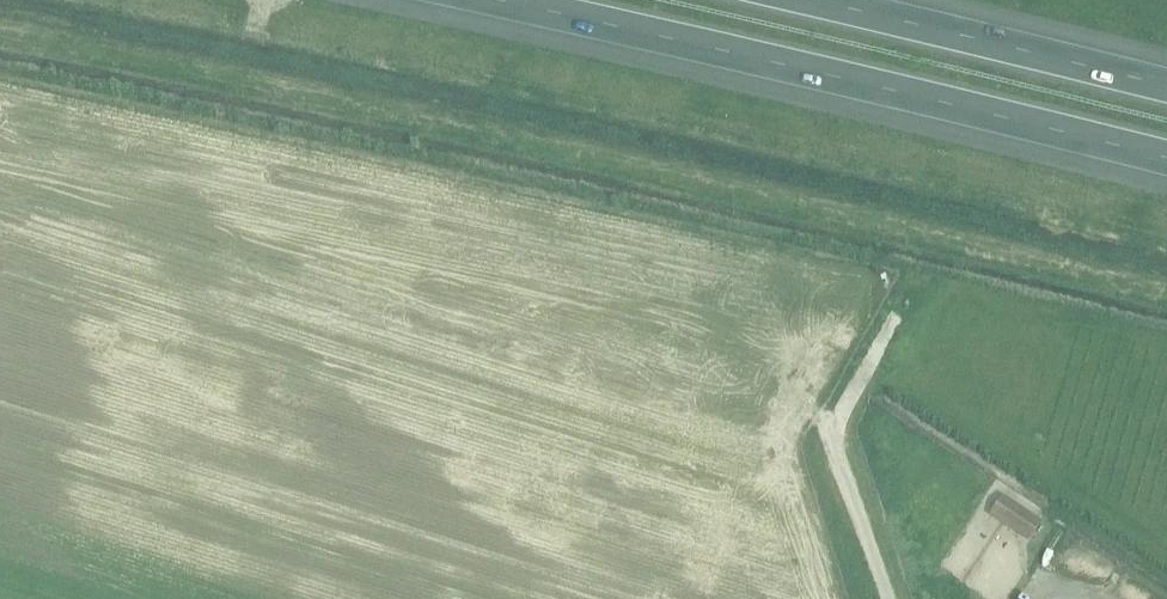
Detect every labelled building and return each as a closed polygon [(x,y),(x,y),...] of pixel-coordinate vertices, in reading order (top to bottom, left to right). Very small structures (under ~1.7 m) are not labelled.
[(1031,539),(1042,522),(1004,498),(994,514),(1031,539)]
